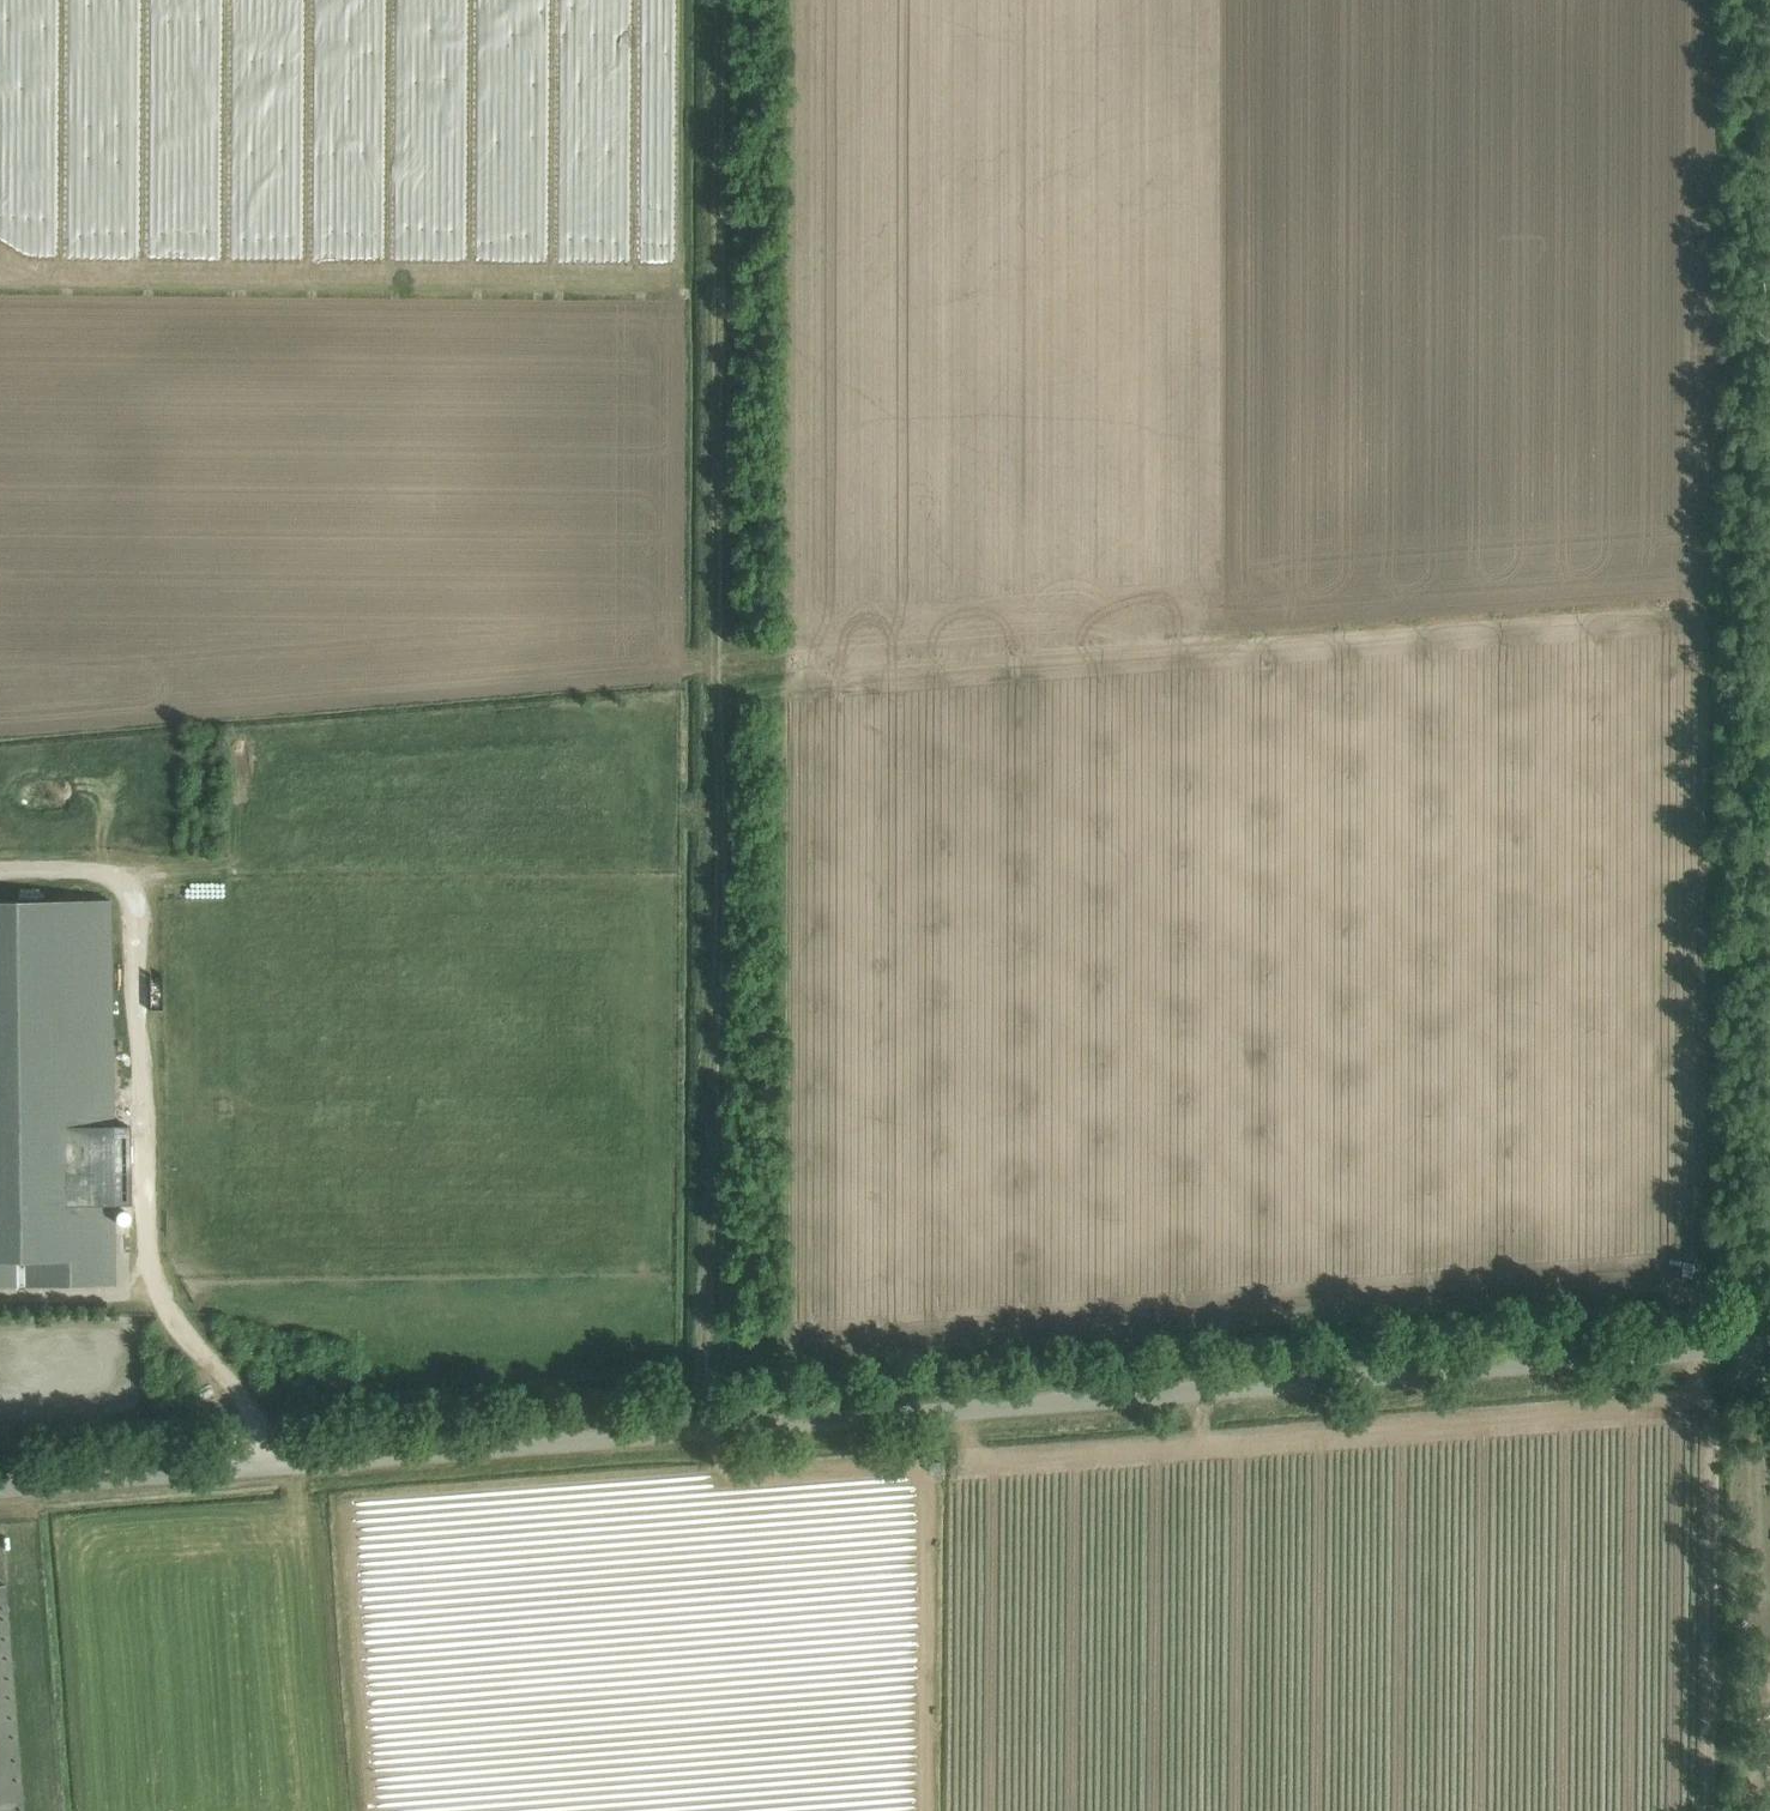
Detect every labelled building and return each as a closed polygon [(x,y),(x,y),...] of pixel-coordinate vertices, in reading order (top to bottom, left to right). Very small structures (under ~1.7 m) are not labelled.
[(115,1286),(114,1205),(131,1205),(130,1127),(113,1127),(111,901),(0,902),(0,1287),(115,1286)] [(5,1586),(0,1587),(0,1810),(23,1810),(5,1586)]
